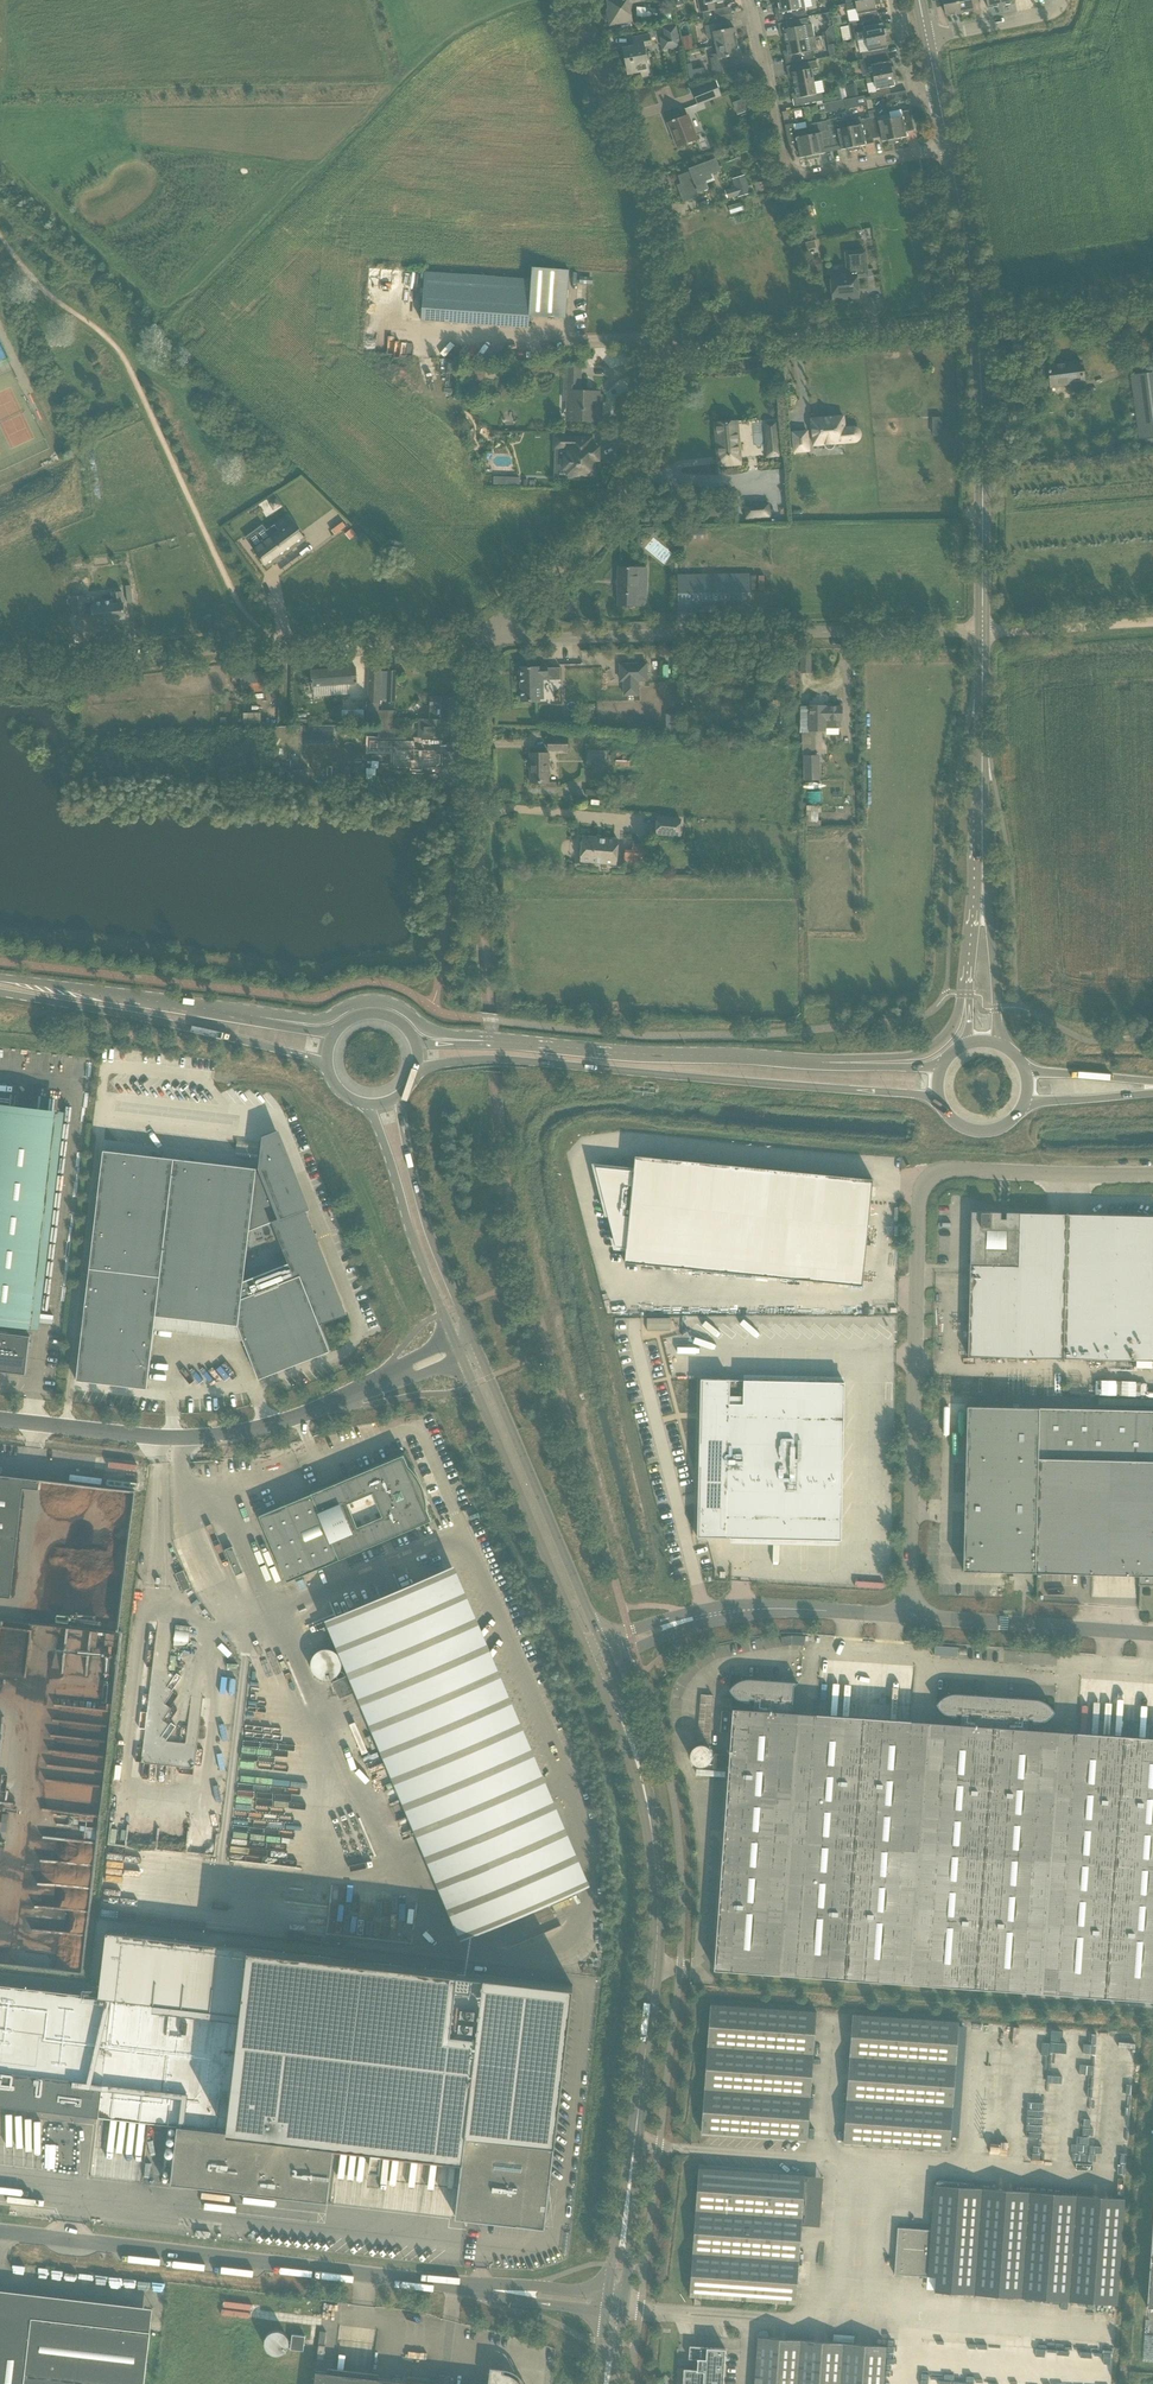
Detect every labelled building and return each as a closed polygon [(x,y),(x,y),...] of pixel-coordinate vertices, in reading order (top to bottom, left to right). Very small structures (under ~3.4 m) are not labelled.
[(628,4),(641,2),(640,0),(608,0),(611,18),(609,18),(610,25),(632,21),(628,4)] [(700,13),(715,10),(713,3),(726,0),(698,0),(700,13)] [(805,8),(804,0),(779,0),(777,0),(779,8),(777,8),(775,11),(777,21),(807,15),(805,8)] [(878,0),(867,0),(855,2),(846,4),(847,11),(856,9),(859,21),(873,18),(872,12),(876,11),(875,5),(878,5),(878,0)] [(957,0),(942,0),(945,15),(950,14),(951,16),(959,14),(957,0)] [(959,14),(968,12),(968,10),(973,9),(971,0),(957,0),(959,14)] [(636,18),(672,20),(672,9),(637,7),(636,18)] [(811,25),(809,26),(807,18),(790,22),(778,24),(780,34),(782,36),(784,35),(786,43),(814,37),(811,25)] [(876,18),(873,18),(859,21),(848,24),(852,42),(866,39),(866,40),(888,35),(887,29),(883,29),(882,24),(878,24),(876,18)] [(721,31),(720,23),(705,26),(708,39),(714,38),(716,46),(737,42),(734,28),(721,31)] [(679,46),(676,26),(664,29),(666,37),(669,37),(671,48),(679,46)] [(828,32),(829,48),(837,47),(835,32),(828,32)] [(649,75),(644,49),(652,48),(649,35),(633,39),(635,47),(623,49),(628,74),(640,71),(641,77),(649,75)] [(889,42),(888,35),(866,40),(868,52),(862,53),(863,60),(870,59),(873,58),(884,56),(882,49),(887,48),(886,42),(889,42)] [(684,36),(685,50),(693,49),(693,36),(684,36)] [(815,58),(814,50),(816,50),(814,37),(786,43),(787,51),(785,51),(784,53),(786,64),(797,61),(815,58)] [(740,55),(737,42),(716,46),(717,54),(711,55),(711,58),(710,58),(713,71),(714,71),(715,75),(730,72),(727,58),(740,55)] [(885,62),(884,56),(873,58),(870,59),(872,72),(865,74),(866,79),(895,73),(894,67),(891,67),(890,61),(885,62)] [(816,61),(798,64),(786,67),(788,77),(791,78),(793,78),(794,86),(814,82),(811,70),(817,68),(816,61)] [(897,80),(895,73),(866,79),(867,84),(874,82),(876,92),(870,93),(870,98),(890,94),(889,87),(895,86),(893,80),(897,80)] [(715,81),(691,90),(698,106),(722,96),(715,81)] [(816,94),(814,82),(794,86),(796,93),(794,94),(792,96),(794,106),(824,101),(822,93),(816,94)] [(845,86),(836,87),(839,100),(847,99),(845,86)] [(864,96),(844,99),(846,109),(866,105),(864,96)] [(746,97),(734,102),(739,114),(751,109),(746,97)] [(834,102),(826,105),(828,111),(836,109),(834,102)] [(914,131),(910,110),(909,110),(901,112),(901,110),(889,112),(890,119),(895,143),(902,141),(901,138),(907,137),(906,132),(914,131)] [(687,116),(679,119),(675,121),(674,120),(672,121),(672,122),(668,124),(670,124),(675,137),(674,137),(678,147),(696,140),(687,116)] [(895,143),(890,119),(878,121),(877,117),(869,118),(873,139),(881,137),(882,142),(888,141),(888,144),(895,143)] [(865,140),(873,139),(869,118),(860,120),(860,118),(848,120),(854,151),(860,149),(860,146),(866,145),(865,140)] [(854,151),(848,120),(834,123),(834,120),(827,121),(832,147),(840,145),(841,150),(847,149),(847,152),(854,151)] [(824,149),(832,147),(827,121),(806,125),(807,129),(813,159),(819,158),(819,154),(825,153),(824,149)] [(793,124),(785,125),(789,146),(797,144),(800,158),(806,157),(806,160),(813,159),(807,129),(795,131),(793,124)] [(698,193),(708,190),(705,181),(713,179),(711,174),(720,171),(715,159),(688,169),(689,172),(678,176),(681,184),(677,185),(683,199),(687,198),(689,201),(700,197),(698,193)] [(733,180),(738,196),(750,192),(745,176),(733,180)] [(859,296),(858,290),(857,277),(867,276),(865,251),(853,252),(846,253),(848,274),(830,275),(833,299),(859,296)] [(821,260),(809,260),(810,272),(822,271),(821,260)] [(569,270),(557,269),(532,267),(531,279),(424,272),(421,321),(528,328),(529,316),(565,319),(569,270)] [(580,277),(579,284),(592,285),(593,278),(580,277)] [(701,307),(703,318),(711,317),(710,306),(701,307)] [(1048,366),(1051,386),(1083,382),(1080,362),(1048,366)] [(565,366),(564,401),(566,401),(576,401),(576,421),(586,421),(597,422),(597,408),(598,395),(598,392),(594,392),(573,391),(573,384),(580,384),(581,367),(569,366),(565,366)] [(1132,390),(1139,439),(1152,437),(1152,372),(1130,375),(1132,390)] [(941,414),(932,414),(932,433),(942,433),(941,414)] [(835,446),(835,444),(834,440),(844,439),(845,443),(854,442),(855,441),(857,440),(858,439),(859,438),(860,436),(860,434),(860,432),(859,430),(858,429),(856,428),(854,428),(852,428),(844,428),(843,416),(811,419),(813,442),(824,441),(824,445),(825,447),(825,448),(827,449),(828,450),(830,450),(832,450),(833,449),(834,447),(835,446)] [(739,463),(738,444),(736,422),(716,424),(719,465),(739,463)] [(807,431),(793,433),(794,452),(809,451),(807,431)] [(556,437),(555,478),(579,479),(579,474),(593,475),(594,459),(598,459),(598,448),(591,448),(591,438),(556,437)] [(779,447),(766,448),(766,458),(780,457),(779,447)] [(745,505),(746,522),(771,519),(770,503),(745,505)] [(306,540),(298,530),(288,516),(275,525),(278,531),(262,542),(253,549),(267,568),(306,540)] [(706,538),(706,528),(684,529),(684,539),(706,538)] [(617,571),(617,576),(618,577),(618,594),(619,594),(618,605),(645,606),(645,595),(646,595),(646,585),(637,584),(637,568),(618,567),(618,570),(617,571)] [(750,610),(749,583),(749,575),(678,575),(678,611),(750,610)] [(94,603),(84,604),(85,607),(91,607),(93,622),(125,618),(123,602),(122,591),(112,592),(112,601),(94,603)] [(74,616),(85,614),(83,596),(72,597),(74,616)] [(646,680),(646,664),(620,664),(620,681),(624,681),(624,695),(637,695),(637,680),(646,680)] [(355,709),(354,722),(379,723),(379,703),(380,703),(380,699),(381,670),(382,666),(368,666),(367,702),(355,701),(355,709)] [(311,671),(312,682),(313,689),(314,697),(349,694),(348,685),(357,684),(356,679),(355,668),(311,671)] [(520,668),(521,701),(539,701),(539,699),(543,699),(542,675),(547,675),(547,668),(538,668),(520,668)] [(388,671),(387,700),(395,700),(396,671),(388,671)] [(240,676),(243,694),(269,690),(268,682),(279,681),(278,672),(263,674),(263,673),(240,676)] [(459,697),(456,697),(442,697),(430,697),(429,706),(430,706),(430,720),(419,720),(419,737),(430,737),(443,737),(443,720),(442,720),(442,718),(459,718),(459,697)] [(842,727),(842,707),(825,707),(825,706),(809,706),(810,728),(842,727)] [(379,728),(379,738),(396,739),(397,711),(381,711),(381,728),(379,728)] [(261,722),(261,712),(246,712),(246,722),(261,722)] [(568,738),(548,738),(548,751),(568,751),(568,738)] [(369,740),(369,750),(393,751),(393,768),(410,768),(410,771),(422,771),(422,768),(437,769),(437,765),(440,765),(440,754),(438,754),(438,750),(414,750),(414,741),(369,740)] [(630,753),(616,752),(616,755),(608,755),(608,751),(586,750),(586,767),(594,767),(594,764),(615,765),(615,766),(630,767),(630,753)] [(549,754),(543,754),(530,754),(530,782),(549,782),(549,754)] [(803,780),(819,779),(818,755),(802,755),(803,780)] [(305,770),(295,770),(294,778),(304,779),(305,770)] [(637,783),(619,783),(619,797),(637,797),(637,783)] [(607,797),(606,810),(616,811),(617,797),(617,791),(608,791),(607,797)] [(821,821),(821,806),(809,805),(809,821),(821,821)] [(681,819),(658,816),(656,834),(679,837),(681,819)] [(617,840),(602,839),(583,837),(581,860),(616,863),(617,840)] [(652,864),(654,845),(633,843),(632,851),(625,850),(624,862),(652,864)] [(0,1110),(0,1318),(31,1322),(55,1117),(0,1110)] [(258,1379),(330,1351),(319,1325),(346,1314),(318,1242),(317,1242),(304,1209),(307,1208),(287,1157),(284,1159),(278,1143),(263,1149),(261,1168),(262,1172),(261,1172),(256,1172),(256,1168),(103,1151),(76,1380),(147,1389),(155,1316),(237,1326),(258,1379)] [(595,1166),(615,1247),(626,1248),(624,1262),(862,1285),(872,1179),(635,1156),(634,1170),(595,1166)] [(1063,1358),(1067,1214),(1006,1213),(1006,1219),(1001,1219),(1001,1213),(971,1212),(968,1356),(1063,1358)] [(1137,1360),(1137,1368),(1152,1368),(1152,1361),(1152,1216),(1067,1214),(1063,1358),(1137,1360)] [(649,1317),(649,1330),(680,1329),(680,1317),(649,1317)] [(25,1374),(30,1336),(0,1333),(0,1371),(25,1374)] [(841,1540),(844,1382),(701,1379),(697,1537),(726,1537),(730,1537),(730,1538),(841,1540)] [(1147,1381),(1118,1381),(1118,1394),(1147,1395),(1147,1381)] [(967,1406),(963,1571),(1139,1575),(1138,1585),(1152,1585),(1152,1410),(967,1406)] [(952,1410),(952,1418),(961,1418),(961,1410),(952,1410)] [(427,1510),(427,1509),(427,1506),(426,1502),(426,1499),(425,1495),(424,1492),(422,1486),(419,1480),(417,1476),(415,1474),(413,1471),(411,1468),(408,1466),(405,1459),(403,1455),(259,1516),(287,1582),(431,1520),(429,1516),(427,1510)] [(24,1478),(0,1475),(0,1596),(10,1597),(24,1478)] [(234,1572),(242,1569),(234,1549),(226,1553),(234,1572)] [(444,1572),(433,1577),(337,1617),(335,1618),(469,1933),(566,1891),(577,1886),(577,1887),(579,1886),(578,1884),(446,1574),(447,1573),(446,1571),(444,1572)] [(186,1639),(186,1638),(191,1639),(191,1626),(178,1625),(177,1638),(186,1639)] [(804,1645),(804,1636),(792,1636),(792,1644),(804,1645)] [(959,1655),(959,1646),(937,1645),(936,1655),(959,1655)] [(353,1692),(346,1676),(332,1682),(339,1698),(353,1692)] [(845,1979),(863,1717),(791,1712),(791,1707),(792,1707),(794,1686),(798,1682),(781,1681),(751,1679),(747,1679),(744,1679),(740,1680),(737,1682),(734,1684),(731,1686),(729,1689),(731,1692),(733,1695),(736,1698),(739,1700),(742,1701),(746,1702),(750,1703),(750,1699),(754,1700),(753,1709),(733,1708),(714,1970),(845,1979)] [(975,1988),(995,1702),(996,1696),(988,1695),(988,1696),(956,1693),(953,1694),(949,1694),(946,1695),(943,1697),(941,1699),(938,1701),(936,1704),(938,1707),(940,1710),(943,1712),(946,1714),(949,1716),(953,1717),(957,1717),(957,1714),(961,1714),(960,1724),(863,1717),(845,1979),(975,1988)] [(711,1739),(713,1695),(701,1694),(699,1738),(711,1739)] [(834,1710),(834,1714),(874,1716),(876,1698),(867,1697),(867,1695),(858,1694),(858,1698),(844,1697),(844,1704),(827,1703),(827,1710),(834,1710)] [(1106,1997),(1124,1736),(1027,1729),(1028,1719),(1032,1719),(1032,1723),(1036,1723),(1039,1722),(1043,1721),(1046,1720),(1049,1717),(1052,1715),(1054,1712),(1052,1709),(1050,1706),(1047,1704),(1044,1702),(1041,1700),(1038,1699),(1034,1699),(1004,1696),(1004,1697),(996,1696),(995,1702),(975,1988),(1106,1997)] [(112,1769),(101,1709),(83,1713),(85,1722),(80,1723),(87,1761),(94,1760),(96,1772),(112,1769)] [(729,1732),(730,1711),(722,1710),(720,1731),(729,1732)] [(1124,1736),(1106,1997),(1152,2001),(1152,1738),(1124,1736)] [(713,1768),(726,1769),(727,1754),(714,1753),(713,1768)] [(177,2126),(170,2184),(327,2202),(334,2145),(370,2149),(368,2166),(380,2167),(382,2150),(462,2159),(455,2217),(533,2226),(534,2225),(544,2226),(545,2217),(546,2216),(545,2216),(572,1986),(247,1948),(106,1932),(99,1997),(0,1985),(0,2105),(177,2126)] [(807,2140),(817,2012),(710,2004),(701,2132),(807,2140)] [(949,2150),(959,2022),(852,2014),(843,2142),(949,2150)] [(699,2168),(689,2296),(701,2297),(796,2304),(805,2175),(699,2168)] [(1124,2198),(934,2185),(931,2229),(928,2276),(936,2277),(935,2292),(1117,2305),(1124,2198)] [(928,2276),(931,2229),(897,2227),(894,2274),(928,2276)] [(150,2331),(31,2317),(23,2383),(144,2383),(150,2331)] [(292,2334),(290,2349),(303,2351),(305,2336),(292,2334)] [(758,2337),(755,2383),(883,2383),(886,2346),(758,2337)] [(318,2345),(317,2359),(324,2360),(325,2346),(318,2345)] [(725,2349),(690,2346),(689,2359),(698,2359),(697,2370),(684,2369),(683,2383),(723,2383),(725,2349)] [(519,2381),(515,2377),(509,2374),(504,2373),(504,2369),(490,2367),(488,2383),(520,2383),(519,2381)] [(315,2371),(314,2383),(429,2383),(315,2371)] [(440,2375),(439,2383),(449,2383),(450,2376),(440,2375)]
